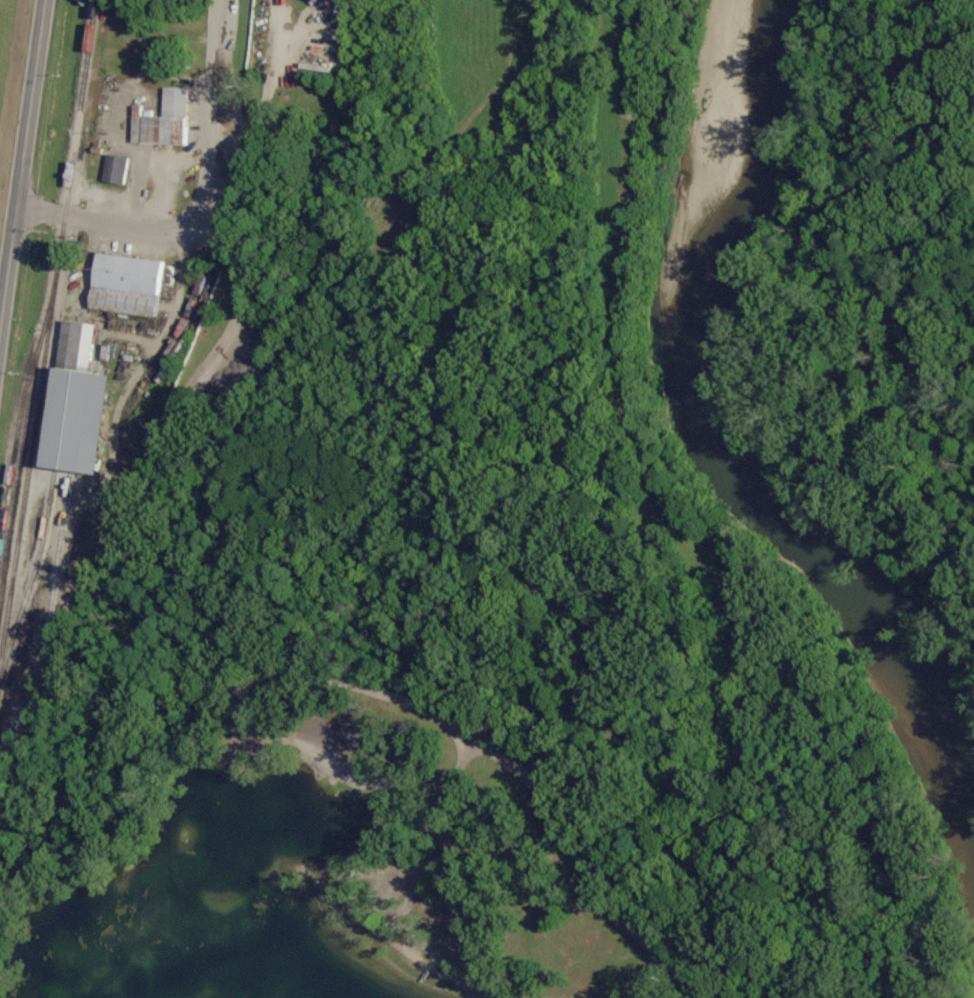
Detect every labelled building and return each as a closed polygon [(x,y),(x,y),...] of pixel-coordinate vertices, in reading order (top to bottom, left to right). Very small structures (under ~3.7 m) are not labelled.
[(133,143),(186,144),(188,87),(165,86),(164,115),(152,115),(152,111),(143,111),(143,105),(134,104),(133,143)] [(104,180),(125,183),(129,156),(108,153),(104,180)] [(164,261),(98,252),(91,308),(157,317),(164,261)] [(62,367),(118,375),(104,472),(57,465),(48,464),(62,367)]
